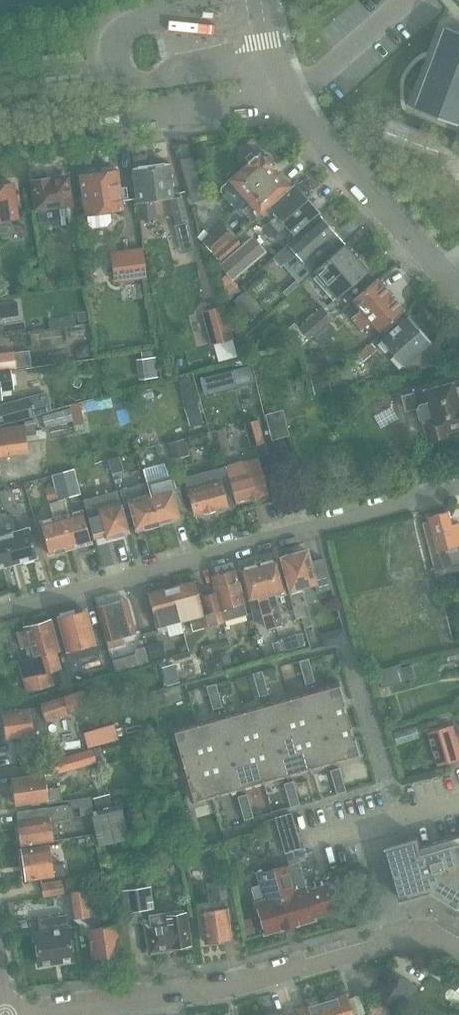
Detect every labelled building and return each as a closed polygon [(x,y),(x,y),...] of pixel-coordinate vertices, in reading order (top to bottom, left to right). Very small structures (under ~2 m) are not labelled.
[(413,108),(455,124),(457,120),(458,120),(458,31),(444,25),(413,108)] [(179,128),(190,127),(188,110),(178,111),(179,128)] [(407,126),(400,147),(436,160),(441,145),(443,140),(407,126)] [(188,146),(196,192),(209,190),(201,144),(188,146)] [(253,204),(244,211),(253,221),(261,213),(259,211),(267,204),(289,185),(274,168),(274,167),(261,153),(259,155),(251,147),(240,157),(247,165),(231,179),(253,204)] [(140,218),(155,216),(153,200),(169,197),(175,222),(186,219),(178,191),(172,191),(168,162),(131,167),(136,197),(136,202),(139,219),(140,218)] [(83,202),(84,213),(122,209),(121,199),(117,169),(79,174),(83,202)] [(38,208),(39,218),(43,221),(61,218),(61,224),(74,222),(71,204),(72,203),(68,177),(66,175),(31,180),(35,208),(38,208)] [(0,184),(0,230),(3,230),(8,229),(7,217),(17,216),(13,182),(0,184)] [(294,185),(269,207),(278,216),(271,222),(280,232),(286,226),(293,234),(318,213),(294,185)] [(295,253),(312,272),(345,243),(335,231),(321,216),(296,238),(274,257),(281,266),(295,253)] [(201,239),(215,255),(235,237),(221,222),(201,239)] [(235,237),(215,255),(221,262),(241,244),(235,237)] [(191,240),(179,243),(181,253),(194,250),(191,240)] [(247,241),(225,261),(234,271),(256,251),(247,241)] [(345,243),(312,272),(312,273),(313,271),(336,298),(368,270),(345,243)] [(109,251),(113,282),(146,277),(142,247),(109,251)] [(51,270),(41,271),(43,289),(54,287),(51,270)] [(352,300),(360,310),(351,318),(362,330),(371,322),(379,332),(404,310),(393,298),(376,279),(352,300)] [(231,301),(249,321),(259,312),(242,292),(231,301)] [(19,316),(17,300),(0,302),(0,318),(19,316)] [(202,311),(211,345),(234,338),(225,304),(202,311)] [(298,327),(309,339),(315,334),(332,319),(324,309),(322,307),(298,327)] [(86,310),(77,311),(78,321),(87,320),(86,310)] [(332,319),(315,334),(321,341),(342,322),(336,316),(332,319)] [(426,348),(431,343),(408,316),(381,339),(408,371),(439,363),(426,348)] [(89,356),(87,343),(80,344),(75,351),(76,358),(89,356)] [(371,343),(358,355),(362,361),(376,349),(371,343)] [(320,349),(303,354),(308,373),(325,369),(320,349)] [(0,353),(0,370),(16,368),(16,367),(30,366),(28,350),(14,352),(14,351),(0,353)] [(154,357),(136,359),(138,378),(156,376),(154,357)] [(15,387),(12,369),(0,371),(0,399),(3,398),(4,398),(3,389),(15,387)] [(326,371),(309,375),(314,394),(331,389),(326,371)] [(191,382),(180,386),(182,392),(185,394),(194,392),(191,382)] [(403,397),(407,410),(417,407),(420,420),(424,421),(429,439),(445,435),(444,431),(458,427),(458,382),(415,394),(403,397)] [(34,416),(51,411),(46,391),(0,404),(0,425),(34,416)] [(93,427),(86,401),(69,405),(75,431),(93,427)] [(197,404),(184,407),(189,424),(201,420),(197,404)] [(265,416),(271,440),(275,439),(287,436),(281,413),(265,416)] [(28,451),(27,442),(37,440),(34,419),(23,421),(24,425),(0,428),(0,455),(28,451)] [(258,419),(243,423),(250,446),(265,442),(258,419)] [(179,427),(165,431),(169,442),(183,437),(179,427)] [(168,447),(172,460),(188,455),(185,442),(168,447)] [(108,459),(113,475),(123,473),(118,456),(108,459)] [(259,458),(226,467),(229,478),(237,503),(269,495),(263,469),(259,458)] [(165,463),(144,469),(148,483),(159,523),(171,520),(180,518),(172,487),(176,486),(173,476),(169,477),(165,463)] [(229,478),(226,467),(186,478),(189,489),(196,515),(229,505),(231,508),(235,507),(237,503),(229,478)] [(86,468),(76,471),(79,483),(90,480),(86,468)] [(51,475),(54,486),(77,480),(74,469),(51,475)] [(159,523),(148,483),(135,486),(122,489),(126,506),(130,505),(136,529),(143,528),(159,523)] [(44,489),(48,501),(56,499),(53,486),(44,489)] [(104,493),(85,499),(87,508),(95,539),(107,535),(107,537),(129,531),(121,501),(118,489),(104,493)] [(0,491),(0,508),(10,505),(6,490),(0,491)] [(65,499),(58,501),(70,547),(91,541),(83,509),(69,513),(65,499)] [(70,547),(58,501),(51,503),(55,517),(40,521),(49,553),(70,547)] [(454,525),(450,511),(431,516),(440,551),(454,547),(458,565),(458,523),(454,525)] [(0,517),(0,518),(13,563),(37,556),(30,527),(16,531),(11,514),(0,517)] [(0,518),(0,566),(13,563),(0,518)] [(303,591),(302,586),(315,583),(317,593),(332,589),(324,558),(310,562),(307,550),(282,557),(291,593),(290,594),(297,619),(302,617),(306,616),(302,602),(299,597),(297,592),(303,591)] [(276,559),(258,563),(275,626),(283,624),(280,613),(281,613),(277,596),(286,593),(276,559)] [(275,626),(258,563),(240,568),(249,600),(257,598),(262,613),(263,613),(267,629),(275,626)] [(235,569),(212,575),(216,591),(213,592),(220,621),(234,618),(247,614),(235,569)] [(194,581),(171,587),(181,621),(190,618),(193,630),(221,623),(213,592),(202,595),(207,613),(203,614),(194,581)] [(181,621),(171,587),(148,593),(158,627),(159,633),(165,632),(163,625),(181,621)] [(127,598),(98,606),(107,640),(109,646),(125,642),(123,636),(136,632),(127,598)] [(51,625),(51,626),(58,650),(68,647),(68,649),(83,645),(93,643),(97,642),(94,630),(90,631),(85,610),(74,613),(73,610),(61,613),(61,617),(60,617),(61,623),(51,625)] [(51,626),(51,625),(49,619),(24,626),(25,629),(16,631),(20,647),(27,645),(30,658),(19,661),(24,680),(27,692),(54,685),(50,671),(61,667),(56,650),(58,650),(51,626)] [(304,619),(283,625),(286,636),(307,631),(304,619)] [(275,626),(267,629),(269,636),(277,634),(275,626)] [(342,627),(331,630),(334,643),(346,640),(342,627)] [(320,631),(307,635),(311,646),(323,643),(320,631)] [(297,649),(294,637),(279,641),(282,654),(297,649)] [(161,639),(146,644),(151,659),(166,654),(161,639)] [(203,652),(201,639),(173,643),(175,656),(203,652)] [(134,649),(139,665),(149,661),(145,645),(134,649)] [(220,657),(206,661),(211,675),(224,672),(220,657)] [(308,658),(299,661),(302,672),(311,670),(308,658)] [(377,671),(381,687),(404,681),(400,664),(377,671)] [(174,669),(163,672),(166,684),(177,682),(174,669)] [(262,670),(252,673),(256,685),(265,682),(262,670)] [(311,670),(302,672),(305,684),(310,682),(315,681),(311,670)] [(265,682),(256,685),(259,696),(264,695),(268,694),(265,682)] [(215,683),(206,686),(209,697),(219,695),(215,683)] [(338,685),(313,692),(322,726),(346,720),(341,701),(344,701),(339,683),(338,683),(338,685)] [(48,721),(69,715),(68,710),(89,703),(84,688),(62,695),(63,697),(41,703),(42,707),(3,712),(7,739),(13,738),(34,735),(34,736),(49,734),(48,721)] [(163,692),(151,695),(153,706),(166,703),(163,692)] [(313,692),(289,698),(299,733),(322,726),(313,692)] [(219,695),(209,697),(212,709),(222,706),(219,695)] [(289,698),(266,705),(276,739),(299,733),(289,698)] [(266,705),(243,711),(253,746),(276,739),(266,705)] [(243,711),(220,718),(230,753),(253,746),(243,711)] [(220,718),(197,725),(207,759),(230,753),(220,718)] [(346,720),(322,726),(332,761),(358,754),(358,755),(359,755),(354,737),(352,738),(346,720)] [(180,757),(168,761),(171,769),(207,759),(197,725),(173,731),(180,757)] [(322,726),(299,733),(309,768),(332,761),(322,726)] [(416,726),(393,733),(397,745),(420,738),(416,726)] [(439,763),(449,760),(458,757),(458,740),(455,726),(431,733),(439,763)] [(299,733),(276,739),(286,774),(309,768),(299,733)] [(276,739),(253,746),(263,781),(286,774),(276,739)] [(253,746),(230,753),(240,787),(263,781),(253,746)] [(50,760),(54,773),(96,761),(92,748),(50,760)] [(230,753),(207,759),(217,794),(240,787),(230,753)] [(207,759),(171,769),(173,778),(185,775),(193,801),(217,794),(207,759)] [(339,767),(329,770),(333,782),(342,779),(339,767)] [(14,788),(16,804),(32,802),(32,805),(39,804),(39,802),(48,801),(48,803),(62,801),(61,792),(60,787),(47,789),(45,774),(12,779),(14,788)] [(342,779),(333,782),(336,793),(346,791),(342,779)] [(288,782),(283,783),(287,795),(296,792),(293,780),(288,782)] [(296,792),(287,795),(290,806),(300,804),(296,792)] [(93,815),(91,815),(96,833),(99,845),(129,837),(122,809),(124,808),(122,803),(112,806),(109,793),(93,797),(97,811),(93,812),(91,798),(70,801),(71,808),(79,807),(80,815),(93,813),(93,815)] [(242,795),(237,796),(240,808),(250,805),(247,794),(242,795)] [(19,828),(21,845),(53,841),(51,821),(69,819),(67,805),(49,807),(17,812),(19,828)] [(250,805),(240,808),(244,820),(253,817),(250,805)] [(286,815),(274,819),(284,853),(293,851),(301,849),(291,815),(291,814),(286,815)] [(403,901),(435,892),(458,907),(458,836),(422,847),(419,838),(388,847),(403,901)] [(22,849),(26,880),(54,877),(54,876),(65,875),(64,863),(52,865),(50,845),(22,849)] [(301,849),(285,854),(288,865),(296,863),(305,861),(304,860),(301,849)] [(261,886),(251,888),(255,903),(264,933),(283,928),(295,924),(314,919),(313,916),(329,912),(339,909),(338,904),(334,891),(332,884),(305,892),(304,888),(298,869),(296,863),(288,865),(288,866),(287,865),(257,874),(261,886)] [(41,885),(43,897),(64,894),(63,881),(41,885)] [(211,883),(212,900),(226,899),(224,881),(211,883)] [(140,910),(147,909),(146,901),(152,900),(151,887),(125,891),(128,923),(141,921),(140,910)] [(69,892),(73,918),(87,916),(91,915),(90,909),(87,890),(69,892)] [(201,913),(205,943),(223,941),(231,940),(229,922),(227,910),(201,913)] [(150,920),(153,949),(171,947),(189,945),(185,914),(149,919),(150,920)] [(39,931),(34,932),(38,965),(73,961),(67,915),(38,919),(39,931)] [(250,918),(241,920),(245,934),(254,932),(250,918)] [(88,921),(93,957),(119,953),(115,925),(99,927),(98,919),(88,921)] [(390,973),(375,999),(390,1006),(403,1013),(417,986),(390,973)] [(323,1002),(327,1014),(353,1014),(347,994),(323,1002)] [(369,1011),(376,1014),(385,1014),(390,1006),(375,999),(369,1011)] [(323,1002),(306,1007),(298,1009),(300,1014),(327,1014),(323,1002)]
